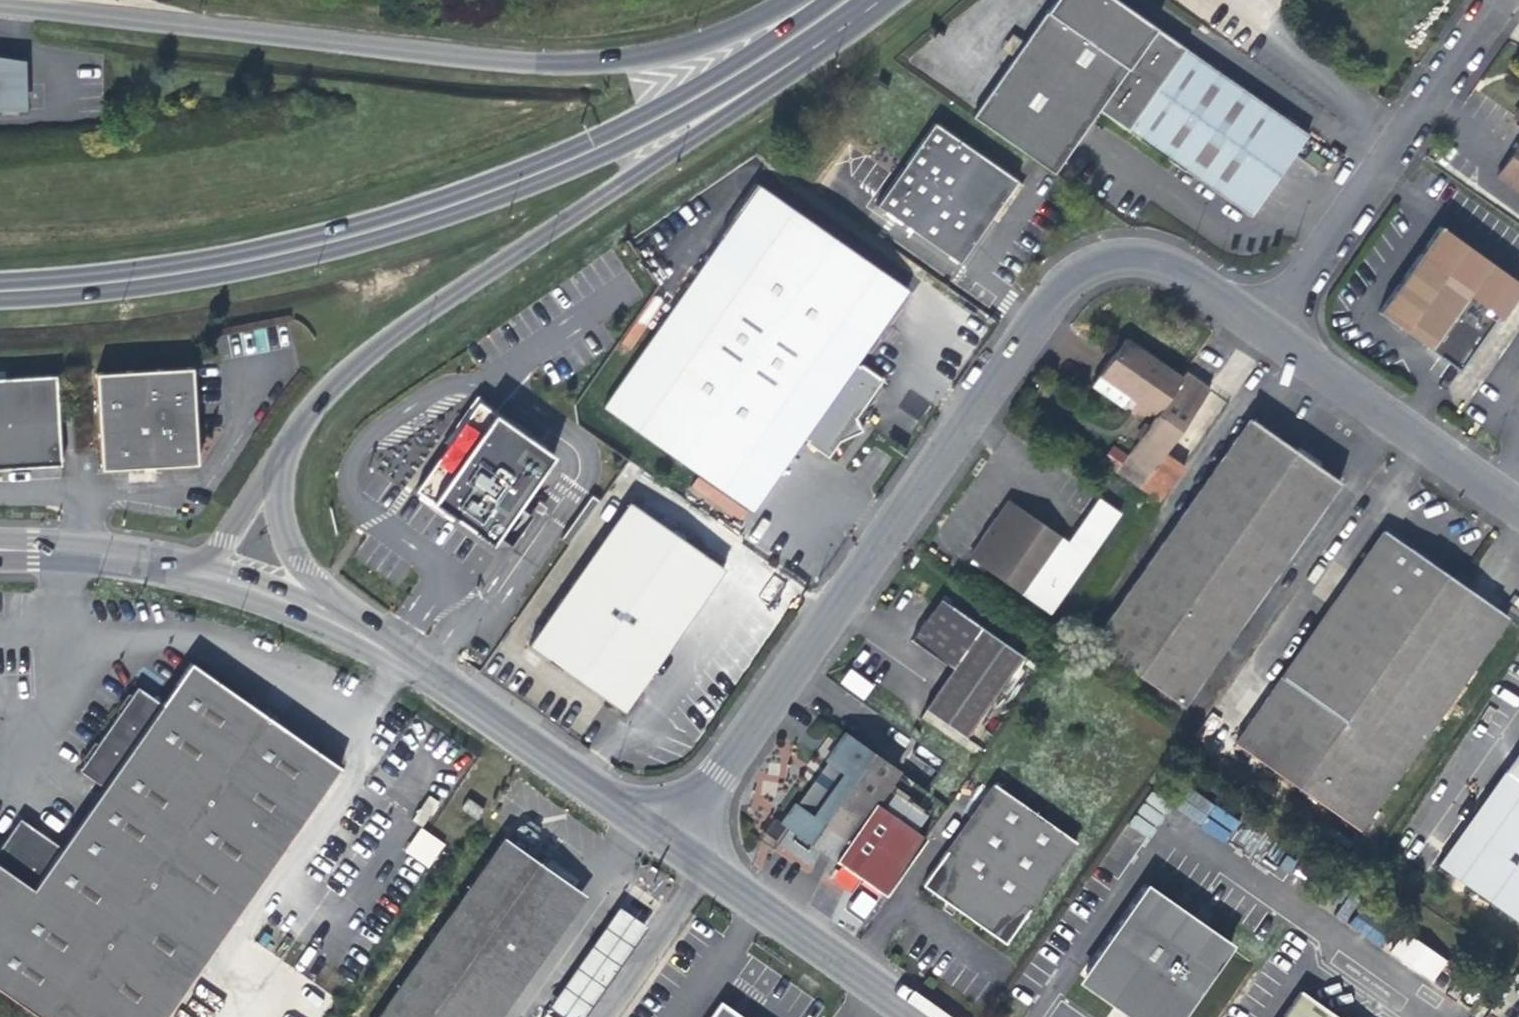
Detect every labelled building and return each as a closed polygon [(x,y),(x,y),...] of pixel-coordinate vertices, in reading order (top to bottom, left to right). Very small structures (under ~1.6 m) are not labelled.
[(1212,193),(1235,209),(1246,217),(1303,136),(1112,0),(1051,0),(968,116),(1050,174),(1082,129),(1096,110),(1174,166),(1212,193)] [(10,112),(11,61),(0,58),(0,111),(10,112)] [(906,230),(955,264),(999,200),(1013,181),(929,123),(887,185),(885,188),(872,206),(906,230)] [(1497,177),(1518,193),(1518,147),(1497,177)] [(836,444),(860,432),(854,417),(880,380),(858,364),(856,366),(852,363),(904,289),(754,186),(600,409),(749,513),(800,439),(804,441),(803,443),(825,459),(836,444)] [(1460,373),(1518,295),(1518,284),(1440,227),(1379,313),(1460,373)] [(1178,377),(1123,339),(1091,386),(1146,424),(1125,453),(1126,453),(1135,460),(1151,471),(1163,453),(1207,390),(1192,379),(1182,372),(1178,377)] [(98,469),(195,463),(189,367),(93,373),(98,469)] [(57,465),(53,375),(0,377),(0,468),(57,465)] [(553,458),(476,405),(416,493),(493,546),(553,458)] [(1180,707),(1338,483),(1248,420),(1090,642),(1180,707)] [(1158,502),(1183,467),(1163,453),(1151,471),(1135,460),(1126,453),(1125,453),(1113,470),(1158,502)] [(1066,542),(1058,536),(1008,501),(968,559),(1048,615),(1119,513),(1097,498),(1066,542)] [(527,649),(621,715),(723,569),(628,504),(527,649)] [(1356,829),(1506,617),(1386,533),(1236,744),(1356,829)] [(962,737),(1019,654),(939,598),(909,640),(948,668),(920,708),(962,737)] [(341,769),(192,665),(163,704),(139,689),(80,771),(104,788),(62,848),(22,820),(0,849),(0,989),(40,1016),(166,1016),(341,769)] [(864,700),(875,685),(850,667),(840,682),(864,700)] [(843,736),(823,764),(840,776),(808,819),(792,808),(778,827),(830,864),(872,806),(895,773),(843,736)] [(1434,865),(1518,925),(1518,745),(1434,865)] [(823,764),(792,808),(808,819),(840,776),(823,764)] [(1002,944),(1072,844),(990,784),(918,884),(1002,944)] [(920,840),(872,806),(830,864),(879,899),(920,840)] [(429,868),(446,844),(420,826),(403,850),(429,868)] [(503,841),(380,1016),(478,1016),(567,888),(503,841)] [(1146,1016),(1176,1016),(1226,946),(1143,887),(1083,973),(1146,1016)] [(478,1016),(501,1016),(583,899),(567,888),(478,1016)] [(864,919),(877,901),(861,890),(848,908),(864,919)] [(642,930),(617,912),(589,949),(613,967),(642,930)] [(1389,957),(1434,982),(1448,958),(1402,933),(1389,957)] [(589,949),(576,967),(600,985),(613,967),(589,949)] [(548,1005),(564,1016),(576,1016),(600,985),(576,967),(548,1005)] [(1296,990),(1277,1016),(1333,1016),(1296,990)]
